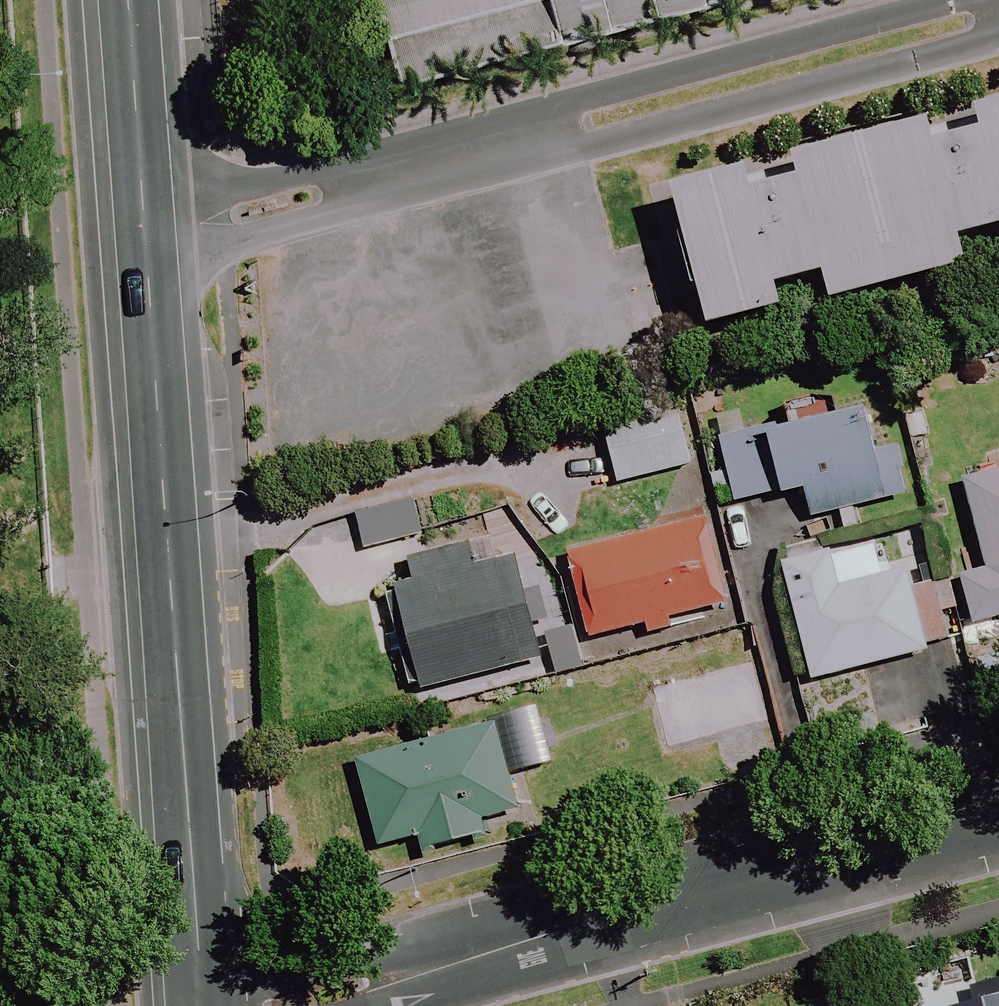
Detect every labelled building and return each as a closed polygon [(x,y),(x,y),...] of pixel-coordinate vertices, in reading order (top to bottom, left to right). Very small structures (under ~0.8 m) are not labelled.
[(390,87),(725,0),(367,0),(390,87)] [(662,190),(703,329),(998,243),(998,91),(662,190)] [(691,467),(674,405),(600,425),(617,487),(691,467)] [(900,497),(879,406),(711,445),(724,504),(791,489),(798,520),(900,497)] [(962,477),(986,572),(960,579),(971,624),(998,617),(998,468),(962,477)] [(408,499),(349,514),(358,550),(417,535),(408,499)] [(580,641),(635,628),(639,643),(668,636),(664,621),(720,608),(700,522),(560,555),(580,641)] [(828,551),(773,566),(804,681),(917,650),(895,571),(838,587),(828,551)] [(532,662),(507,565),(386,596),(411,693),(532,662)] [(769,724),(753,664),(650,692),(666,751),(769,724)] [(521,812),(499,726),(355,762),(377,853),(419,842),(421,852),(485,837),(481,822),(521,812)] [(906,1005),(998,1005),(998,983),(906,1005)]
